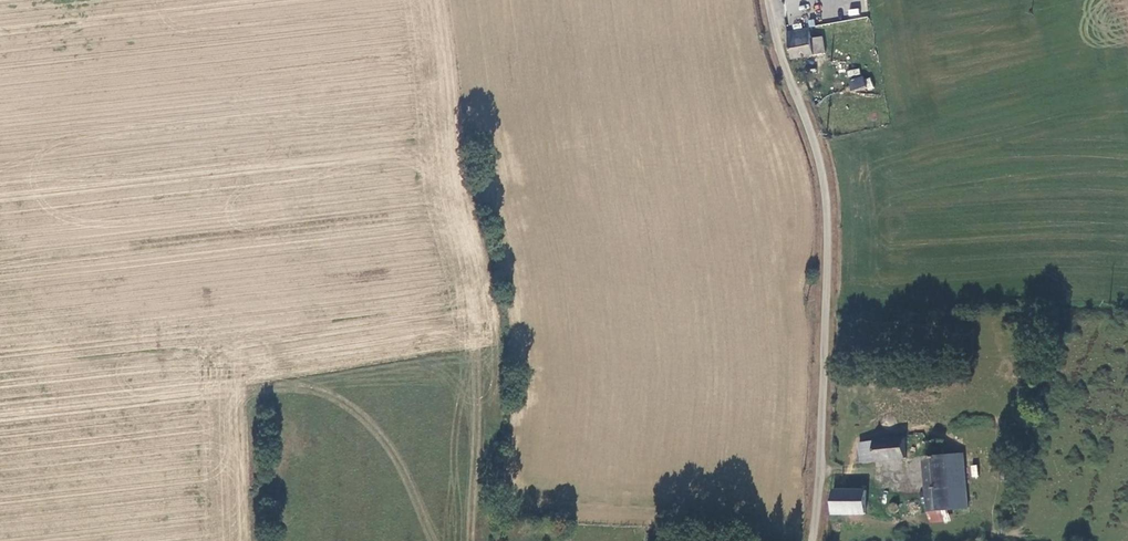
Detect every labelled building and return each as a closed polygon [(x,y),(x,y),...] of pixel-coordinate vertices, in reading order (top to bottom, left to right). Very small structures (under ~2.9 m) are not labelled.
[(793,61),(827,55),(824,37),(813,39),(811,27),(788,31),(793,61)] [(848,77),(860,74),(859,68),(847,71),(848,77)] [(849,81),(854,94),(870,89),(865,76),(849,81)] [(917,456),(916,437),(903,437),(903,439),(878,440),(879,461),(904,460),(904,457),(917,456)] [(859,462),(879,461),(878,440),(858,441),(859,462)] [(951,510),(970,509),(967,454),(926,456),(929,511),(951,510)] [(831,491),(831,514),(867,514),(867,491),(831,491)] [(902,495),(899,496),(897,500),(898,504),(900,506),(904,507),(908,505),(909,502),(908,498),(906,496),(902,495)] [(951,522),(951,510),(929,511),(930,523),(951,522)]
